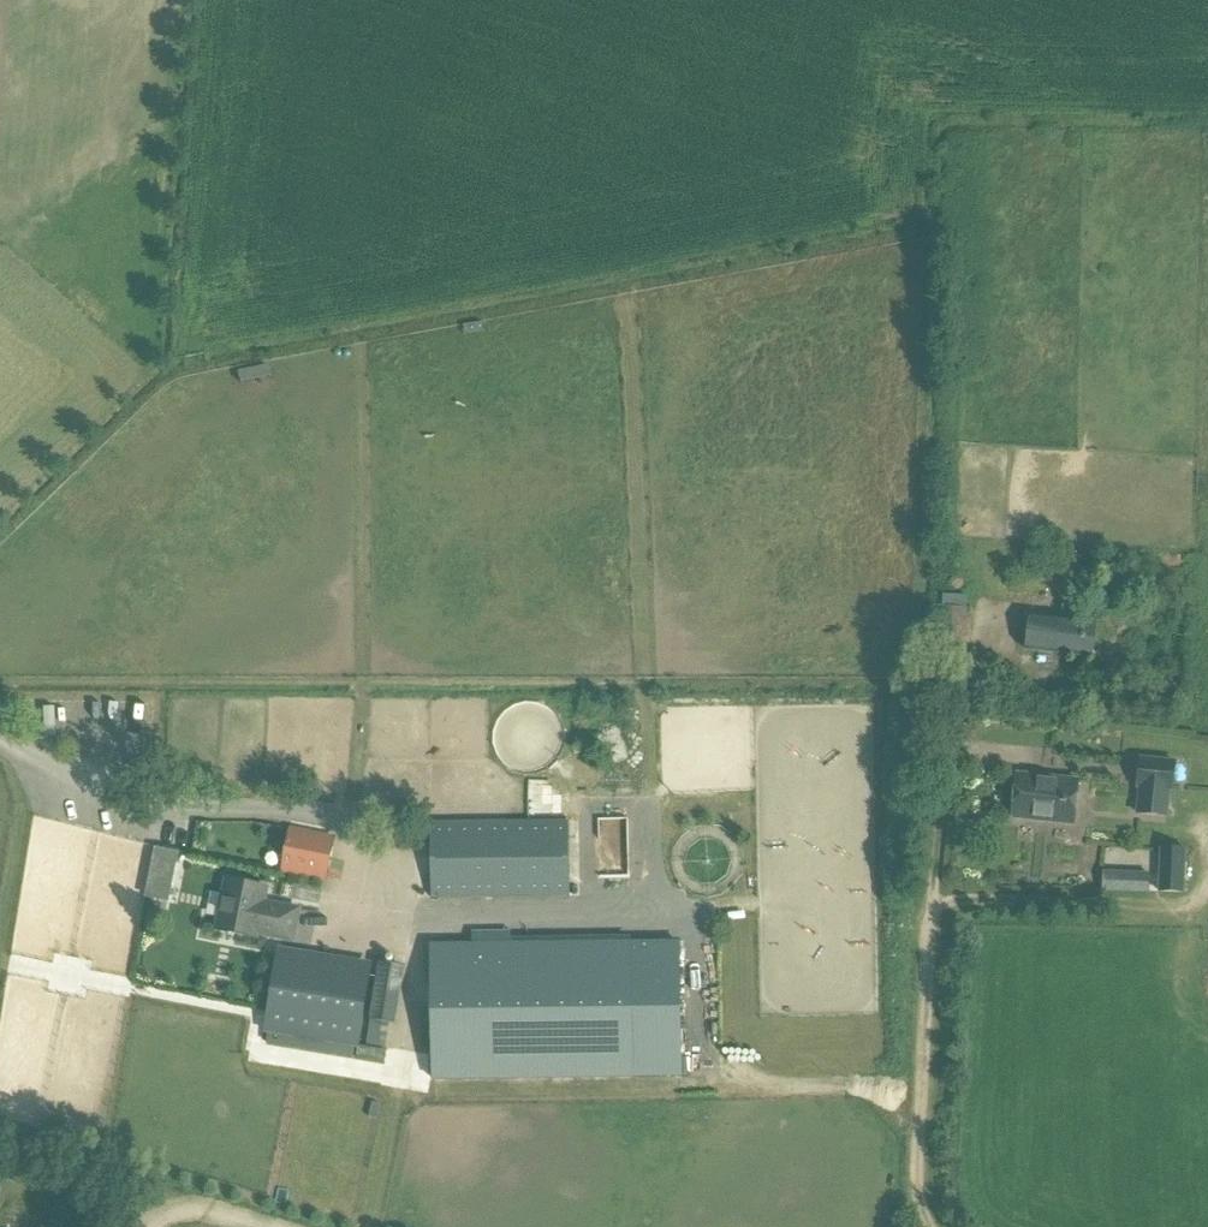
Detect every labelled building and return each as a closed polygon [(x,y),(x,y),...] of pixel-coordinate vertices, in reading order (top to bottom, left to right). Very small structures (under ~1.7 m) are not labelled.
[(1032,615),(1029,651),(1094,656),(1098,615),(1081,614),(1085,559),(1068,558),(1063,618),(1032,615)] [(939,607),(936,669),(966,670),(969,609),(939,607)] [(1181,758),(1147,756),(1145,785),(1161,786),(1157,830),(1175,831),(1181,758)] [(1024,775),(1020,819),(1081,824),(1085,780),(1024,775)] [(570,821),(432,822),(433,898),(571,896),(570,821)] [(290,830),(283,870),(329,879),(337,839),(290,830)] [(1185,850),(1163,849),(1161,895),(1184,895),(1185,850)] [(1105,893),(1150,894),(1150,876),(1105,875),(1105,893)] [(234,881),(224,931),(262,939),(263,934),(299,941),(305,910),(269,904),(272,889),(234,881)] [(634,1073),(632,967),(514,969),(513,942),(474,942),(474,970),(435,970),(436,1076),(634,1073)] [(280,944),(266,1030),(359,1045),(373,959),(280,944)] [(380,963),(371,1021),(391,1024),(399,966),(380,963)]
